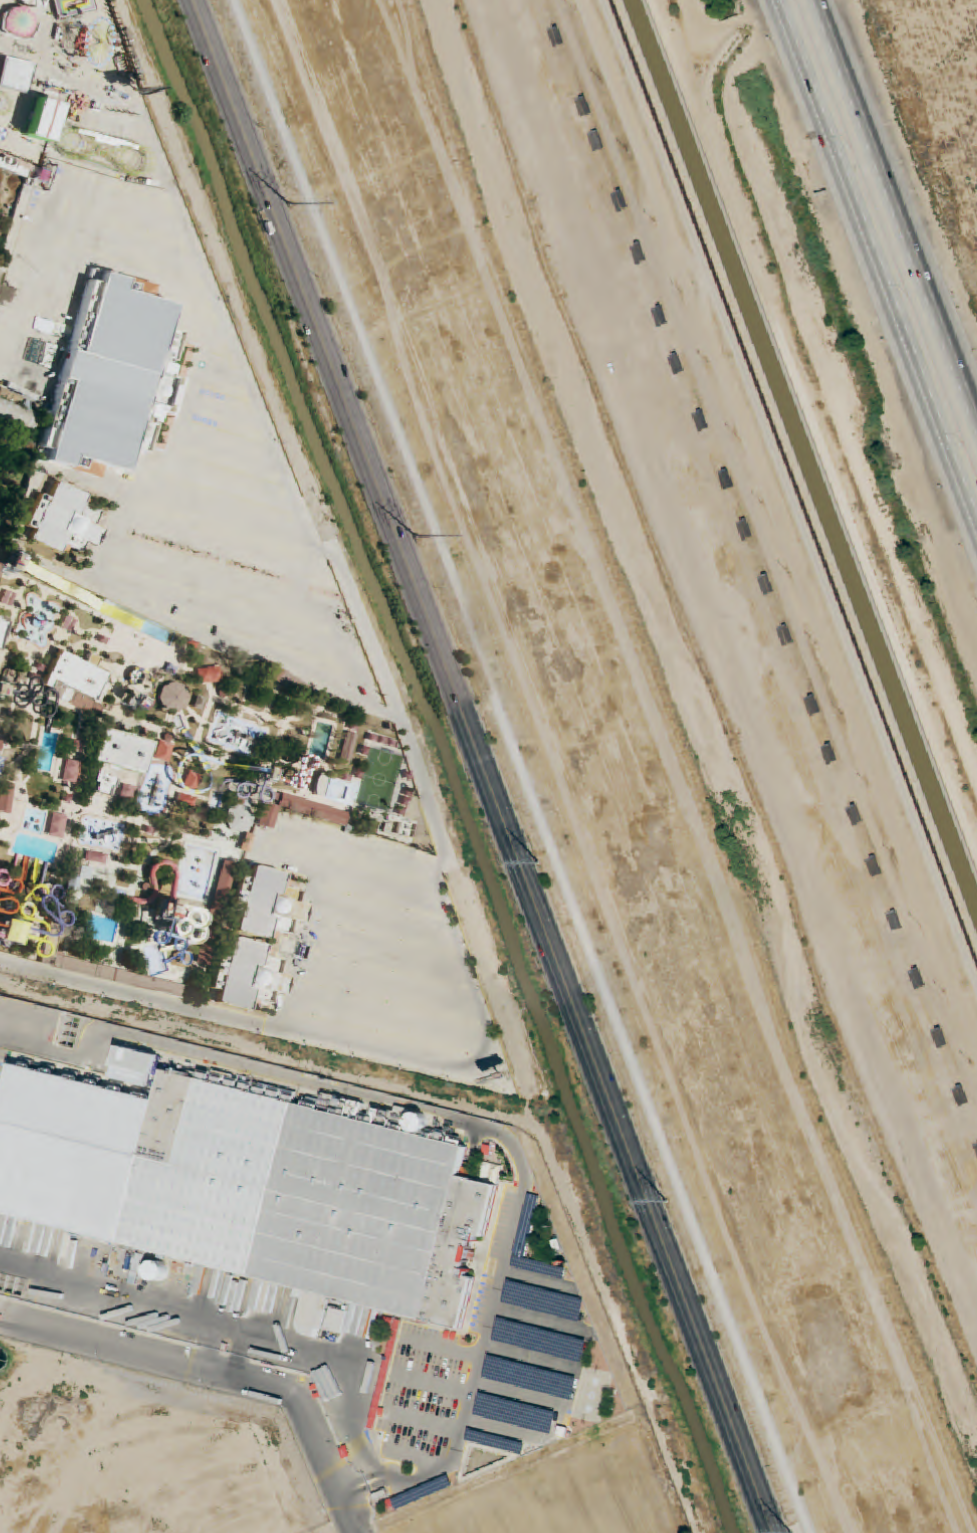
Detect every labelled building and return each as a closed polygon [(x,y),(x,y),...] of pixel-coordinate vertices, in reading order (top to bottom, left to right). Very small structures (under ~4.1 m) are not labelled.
[(17,50),(36,54),(43,26),(25,21),(17,50)] [(46,146),(57,109),(36,103),(25,140),(46,146)] [(160,366),(171,363),(173,346),(177,335),(167,332),(169,307),(152,300),(153,282),(96,278),(88,281),(74,319),(70,308),(47,299),(23,297),(4,290),(4,288),(0,287),(0,418),(28,429),(42,425),(44,425),(42,450),(47,452),(46,464),(121,470),(160,366)] [(31,545),(58,552),(60,546),(79,551),(82,543),(97,547),(101,530),(92,527),(97,511),(88,509),(91,497),(47,485),(31,545)] [(111,781),(96,777),(91,795),(106,800),(111,781)] [(272,832),(278,811),(264,807),(257,827),(272,832)] [(227,939),(215,1005),(266,1014),(269,995),(284,998),(287,980),(273,978),(290,878),(250,871),(248,882),(241,881),(231,940),(227,939)] [(11,929),(0,929),(0,950),(9,951),(11,929)] [(159,1058),(119,1049),(114,1070),(155,1079),(159,1058)] [(167,1072),(471,1145),(427,1322),(124,1246),(167,1072)] [(520,1259),(534,1261),(540,1227),(525,1225),(520,1259)]
